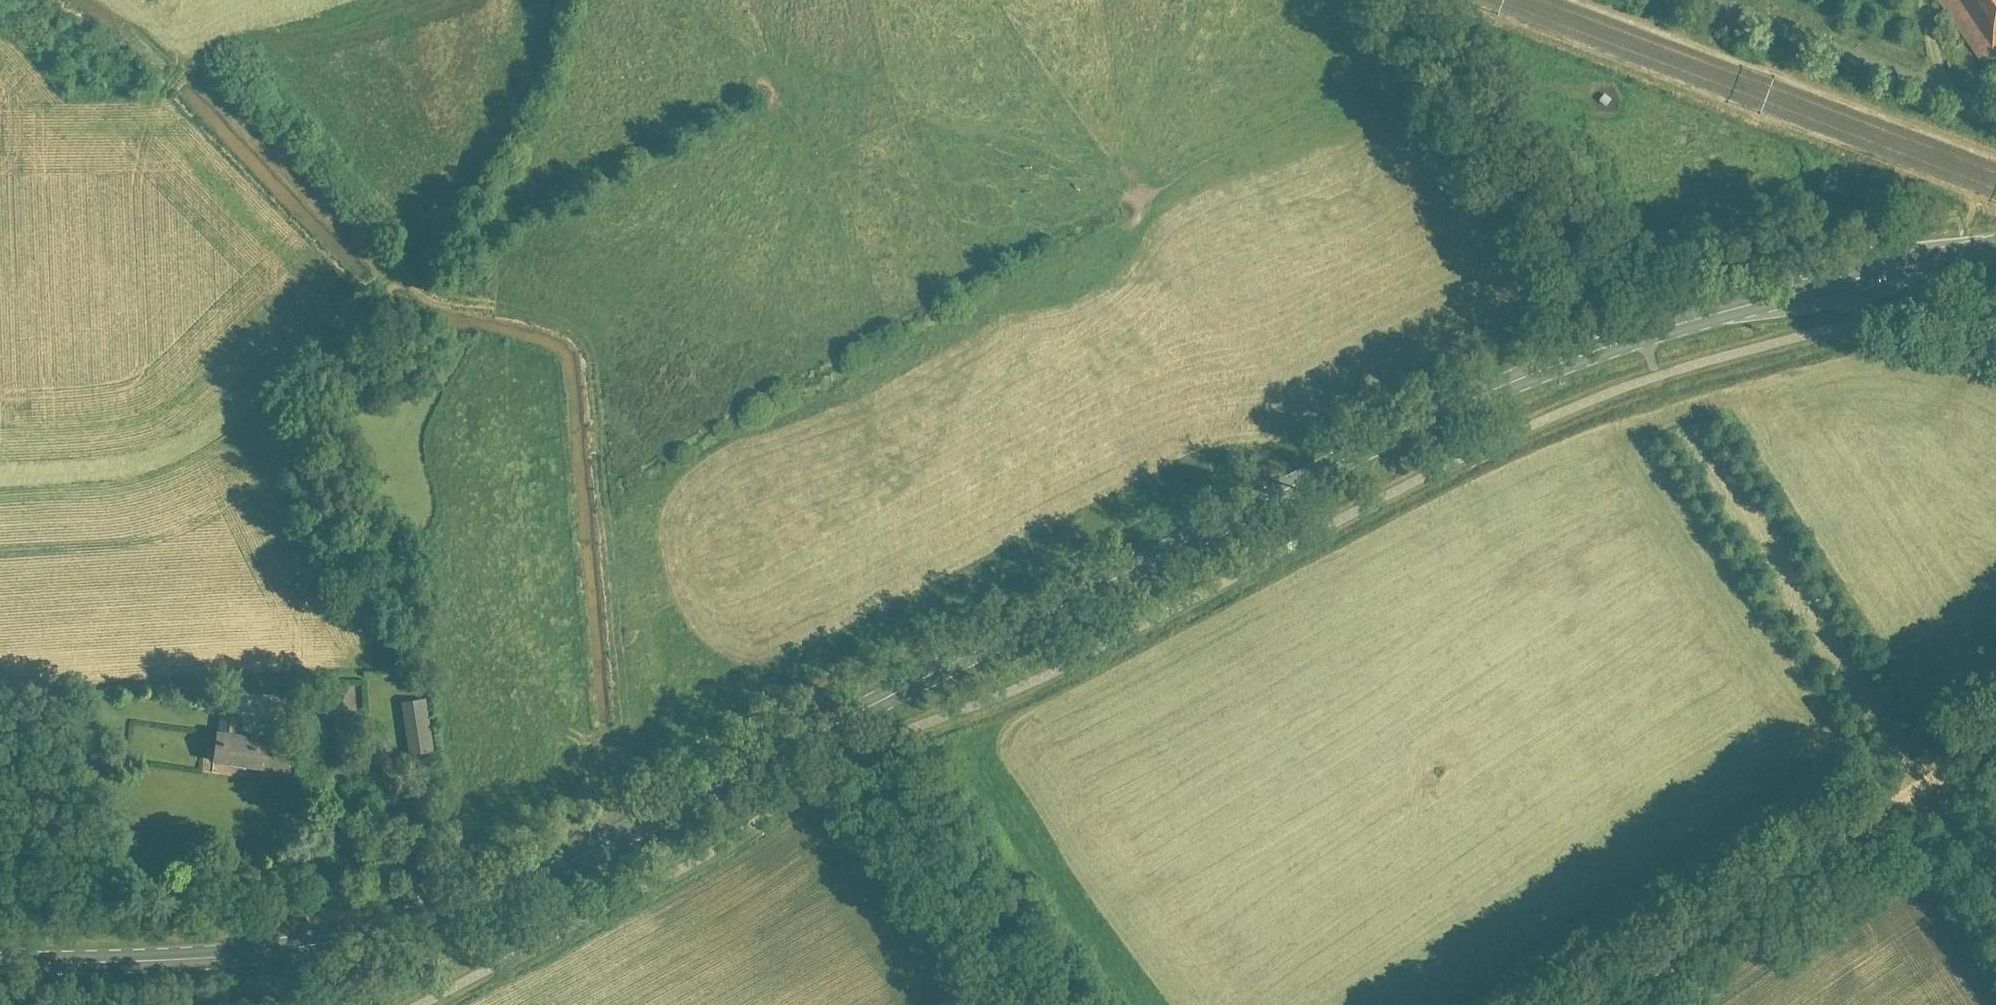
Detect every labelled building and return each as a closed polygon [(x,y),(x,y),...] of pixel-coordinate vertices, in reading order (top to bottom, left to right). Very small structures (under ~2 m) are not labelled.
[(1955,11),(1985,54),(1992,50),(1994,53),(1995,52),(1995,0),(1948,0),(1955,11)] [(330,692),(345,691),(344,682),(330,683),(330,692)] [(426,701),(404,704),(413,756),(435,752),(426,701)] [(241,717),(220,714),(213,761),(263,768),(261,777),(287,781),(291,757),(266,754),(268,740),(238,736),(241,717)] [(264,942),(286,941),(286,932),(264,934),(264,942)]
